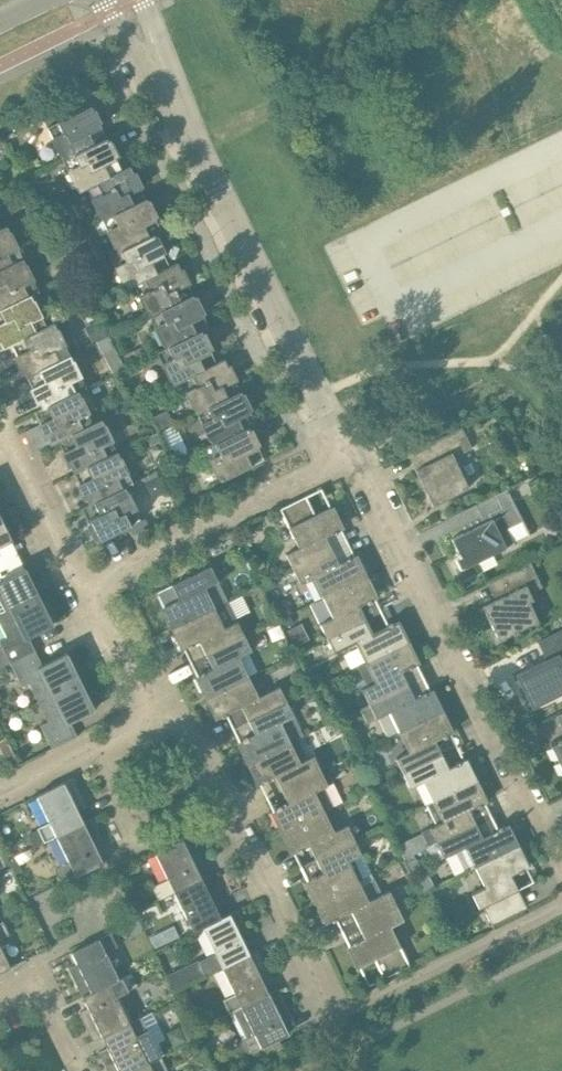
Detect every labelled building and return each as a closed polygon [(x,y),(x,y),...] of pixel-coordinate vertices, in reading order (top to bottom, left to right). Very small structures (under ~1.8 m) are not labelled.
[(62,159),(106,137),(90,105),(47,126),(62,159)] [(122,169),(106,137),(62,159),(78,191),(85,188),(122,169)] [(130,165),(122,169),(85,188),(101,219),(145,197),(130,165)] [(106,231),(117,253),(154,235),(162,231),(145,197),(101,219),(93,223),(99,235),(106,231)] [(21,258),(6,227),(0,230),(0,268),(21,258)] [(133,284),(169,266),(154,235),(117,253),(110,256),(125,288),(133,284)] [(31,294),(38,291),(21,258),(0,268),(0,309),(31,294)] [(133,284),(148,316),(193,294),(177,262),(169,266),(133,284)] [(47,326),(31,294),(0,309),(0,343),(3,348),(11,345),(47,326)] [(193,294),(148,316),(164,349),(201,331),(209,327),(193,294)] [(90,324),(97,340),(109,334),(101,319),(90,324)] [(53,323),(47,326),(11,345),(26,376),(69,355),(53,323)] [(172,384),(180,380),(216,362),(201,331),(164,349),(156,353),(172,384)] [(147,357),(143,350),(128,357),(132,365),(147,357)] [(42,408),(77,391),(85,387),(69,355),(26,376),(42,408)] [(119,355),(107,361),(113,372),(124,367),(119,355)] [(180,380),(196,412),(240,390),(224,358),(216,362),(180,380)] [(196,412),(212,445),(248,428),(256,424),(240,390),(196,412)] [(58,441),(93,423),(77,391),(42,408),(34,412),(50,445),(58,441)] [(120,398),(124,406),(132,402),(128,393),(120,398)] [(101,420),(93,423),(58,441),(73,472),(116,451),(101,420)] [(472,448),(462,427),(408,454),(433,505),(468,488),(453,457),(472,448)] [(212,445),(204,449),(220,481),(264,460),(248,428),(212,445)] [(157,432),(147,437),(151,445),(161,441),(157,432)] [(116,451),(73,472),(89,504),(125,487),(132,483),(116,451)] [(168,455),(158,460),(162,468),(171,463),(168,455)] [(528,483),(532,490),(542,485),(538,478),(528,483)] [(125,487),(89,504),(81,508),(97,541),(129,525),(141,520),(125,487)] [(463,567),(464,568),(514,543),(506,528),(522,520),(506,488),(476,503),(485,521),(451,538),(458,552),(456,553),(458,556),(455,558),(460,569),(463,567)] [(470,491),(460,496),(465,505),(475,501),(470,491)] [(284,553),(291,568),(331,549),(325,536),(333,532),(333,534),(338,532),(337,530),(341,528),(330,507),(315,514),(306,496),(280,508),(298,546),(284,553)] [(12,540),(0,516),(0,546),(12,540)] [(149,526),(145,518),(141,520),(129,525),(133,534),(149,526)] [(312,577),(322,597),(364,576),(354,556),(350,558),(349,556),(345,558),(346,560),(339,563),(331,549),(291,568),(298,583),(312,577)] [(542,585),(530,561),(492,580),(500,597),(482,606),(492,627),(488,629),(495,644),(505,639),(504,637),(513,633),(514,635),(519,633),(517,630),(538,619),(529,600),(532,598),(529,591),(542,585)] [(156,592),(163,606),(173,626),(227,600),(210,566),(156,592)] [(39,596),(25,568),(0,580),(0,579),(0,616),(39,596)] [(319,623),(326,638),(366,619),(359,605),(366,602),(367,603),(372,601),(371,600),(375,598),(364,576),(322,597),(332,617),(319,623)] [(10,664),(35,651),(28,637),(53,625),(39,596),(0,616),(0,625),(6,637),(0,640),(0,643),(10,664)] [(227,600),(173,626),(183,648),(187,647),(188,648),(192,646),(192,644),(199,641),(205,654),(243,635),(236,620),(237,620),(227,600)] [(279,602),(272,605),(278,618),(292,612),(289,605),(279,602)] [(271,608),(264,612),(269,622),(276,619),(271,608)] [(280,619),(284,628),(294,623),(290,614),(280,619)] [(355,642),(365,662),(406,641),(396,621),(392,623),(391,621),(387,623),(388,625),(372,633),(366,619),(326,638),(333,652),(355,642)] [(537,640),(546,659),(516,674),(532,708),(561,693),(561,628),(537,640)] [(243,635),(205,654),(212,668),(205,672),(204,670),(200,672),(201,674),(197,676),(206,696),(247,676),(237,657),(250,650),(243,635)] [(357,665),(367,686),(362,688),(369,703),(407,684),(401,671),(408,667),(409,669),(414,667),(413,665),(417,663),(406,641),(365,662),(357,665)] [(35,651),(10,664),(21,687),(28,683),(38,702),(81,681),(67,652),(42,665),(35,651)] [(320,673),(307,680),(311,689),(324,683),(320,673)] [(206,696),(217,718),(221,716),(222,718),(226,715),(225,714),(241,706),(247,720),(258,714),(286,701),(279,685),(268,691),(266,688),(257,683),(252,686),(247,676),(219,690),(206,696)] [(95,709),(81,681),(38,702),(47,721),(41,725),(52,748),(77,736),(70,721),(95,709)] [(407,684),(369,703),(359,708),(367,723),(377,718),(390,712),(399,730),(440,710),(430,690),(426,692),(425,691),(421,693),(422,694),(414,698),(407,684)] [(303,735),(286,701),(258,714),(247,720),(254,734),(247,737),(246,735),(242,738),(243,739),(239,741),(249,762),(263,755),(289,742),(298,738),(303,735)] [(347,714),(343,705),(333,710),(337,719),(347,714)] [(440,710),(399,730),(409,752),(396,758),(403,772),(441,753),(435,740),(442,736),(443,738),(447,736),(447,734),(451,732),(440,710)] [(19,765),(5,737),(0,739),(0,751),(9,769),(19,765)] [(249,762),(259,783),(263,781),(264,783),(268,781),(267,779),(275,776),(281,788),(290,784),(295,782),(320,769),(313,755),(307,758),(298,738),(289,742),(263,755),(249,762)] [(561,740),(561,738),(557,740),(558,742),(551,745),(561,769),(561,740)] [(441,753),(403,772),(411,787),(424,780),(433,800),(474,780),(464,760),(460,762),(459,760),(455,762),(456,764),(448,767),(441,753)] [(329,809),(319,789),(328,785),(320,769),(295,782),(290,784),(281,788),(288,803),(281,807),(280,805),(276,807),(277,809),(273,811),(283,832),(323,812),(329,809)] [(38,828),(45,841),(56,835),(83,822),(78,810),(86,806),(72,778),(36,795),(49,822),(38,827),(38,828)] [(421,833),(428,846),(476,823),(469,809),(476,806),(477,807),(481,805),(481,804),(485,802),(474,780),(433,800),(434,800),(426,804),(436,824),(421,831),(421,833)] [(323,812),(283,832),(293,853),(297,851),(298,852),(302,850),(301,849),(309,845),(315,858),(354,839),(347,825),(333,832),(323,812)] [(92,818),(56,835),(69,861),(57,867),(64,882),(103,862),(97,850),(106,846),(92,818)] [(476,823),(428,846),(426,847),(434,862),(444,857),(466,846),(476,866),(516,846),(506,825),(502,827),(501,825),(497,827),(498,829),(482,837),(476,823)] [(34,846),(45,841),(38,828),(27,834),(34,846)] [(421,833),(411,838),(418,851),(426,847),(428,846),(421,833)] [(159,900),(175,893),(210,874),(201,878),(196,867),(205,862),(191,834),(154,851),(168,879),(152,886),(159,900)] [(307,880),(317,901),(358,881),(348,861),(361,854),(354,839),(315,858),(322,872),(315,876),(314,874),(310,876),(311,878),(307,880)] [(526,907),(511,875),(518,871),(519,873),(523,871),(522,869),(526,867),(516,846),(476,866),(486,885),(471,892),(479,908),(483,906),(491,924),(526,907)] [(8,859),(15,873),(22,870),(15,856),(8,859)] [(407,861),(414,877),(423,873),(416,857),(407,861)] [(317,901),(327,922),(331,920),(332,922),(336,919),(335,918),(351,910),(358,924),(396,905),(389,890),(382,894),(372,874),(358,881),(317,901)] [(215,906),(224,902),(211,875),(202,879),(175,893),(194,931),(203,927),(205,926),(221,918),(215,906)] [(403,920),(396,905),(358,924),(364,937),(357,941),(356,939),(352,941),(353,943),(349,945),(359,966),(375,959),(384,977),(410,964),(391,926),(403,920)] [(221,918),(205,926),(203,927),(215,953),(167,976),(175,991),(222,967),(249,954),(243,942),(252,937),(238,909),(221,918)] [(0,923),(0,939),(10,934),(4,921),(0,923)] [(82,996),(122,977),(122,976),(118,978),(106,952),(117,947),(111,932),(71,952),(77,964),(69,968),(82,996)] [(156,935),(150,938),(155,949),(166,944),(163,937),(156,935)] [(10,967),(0,945),(0,972),(10,967)] [(231,1013),(242,1007),(268,993),(263,981),(271,977),(258,949),(249,954),(222,967),(234,992),(223,998),(231,1013)] [(122,977),(82,996),(88,1008),(79,1012),(93,1040),(130,1023),(117,996),(129,991),(122,977)] [(231,1013),(243,1038),(242,1039),(249,1053),(288,1033),(282,1021),(291,1017),(277,988),(268,993),(242,1007),(231,1013)] [(161,1057),(142,1017),(130,1023),(93,1040),(94,1040),(102,1036),(108,1048),(99,1052),(108,1070),(132,1070),(161,1057)] [(132,1070),(164,1070),(167,1069),(161,1057),(132,1070)]
